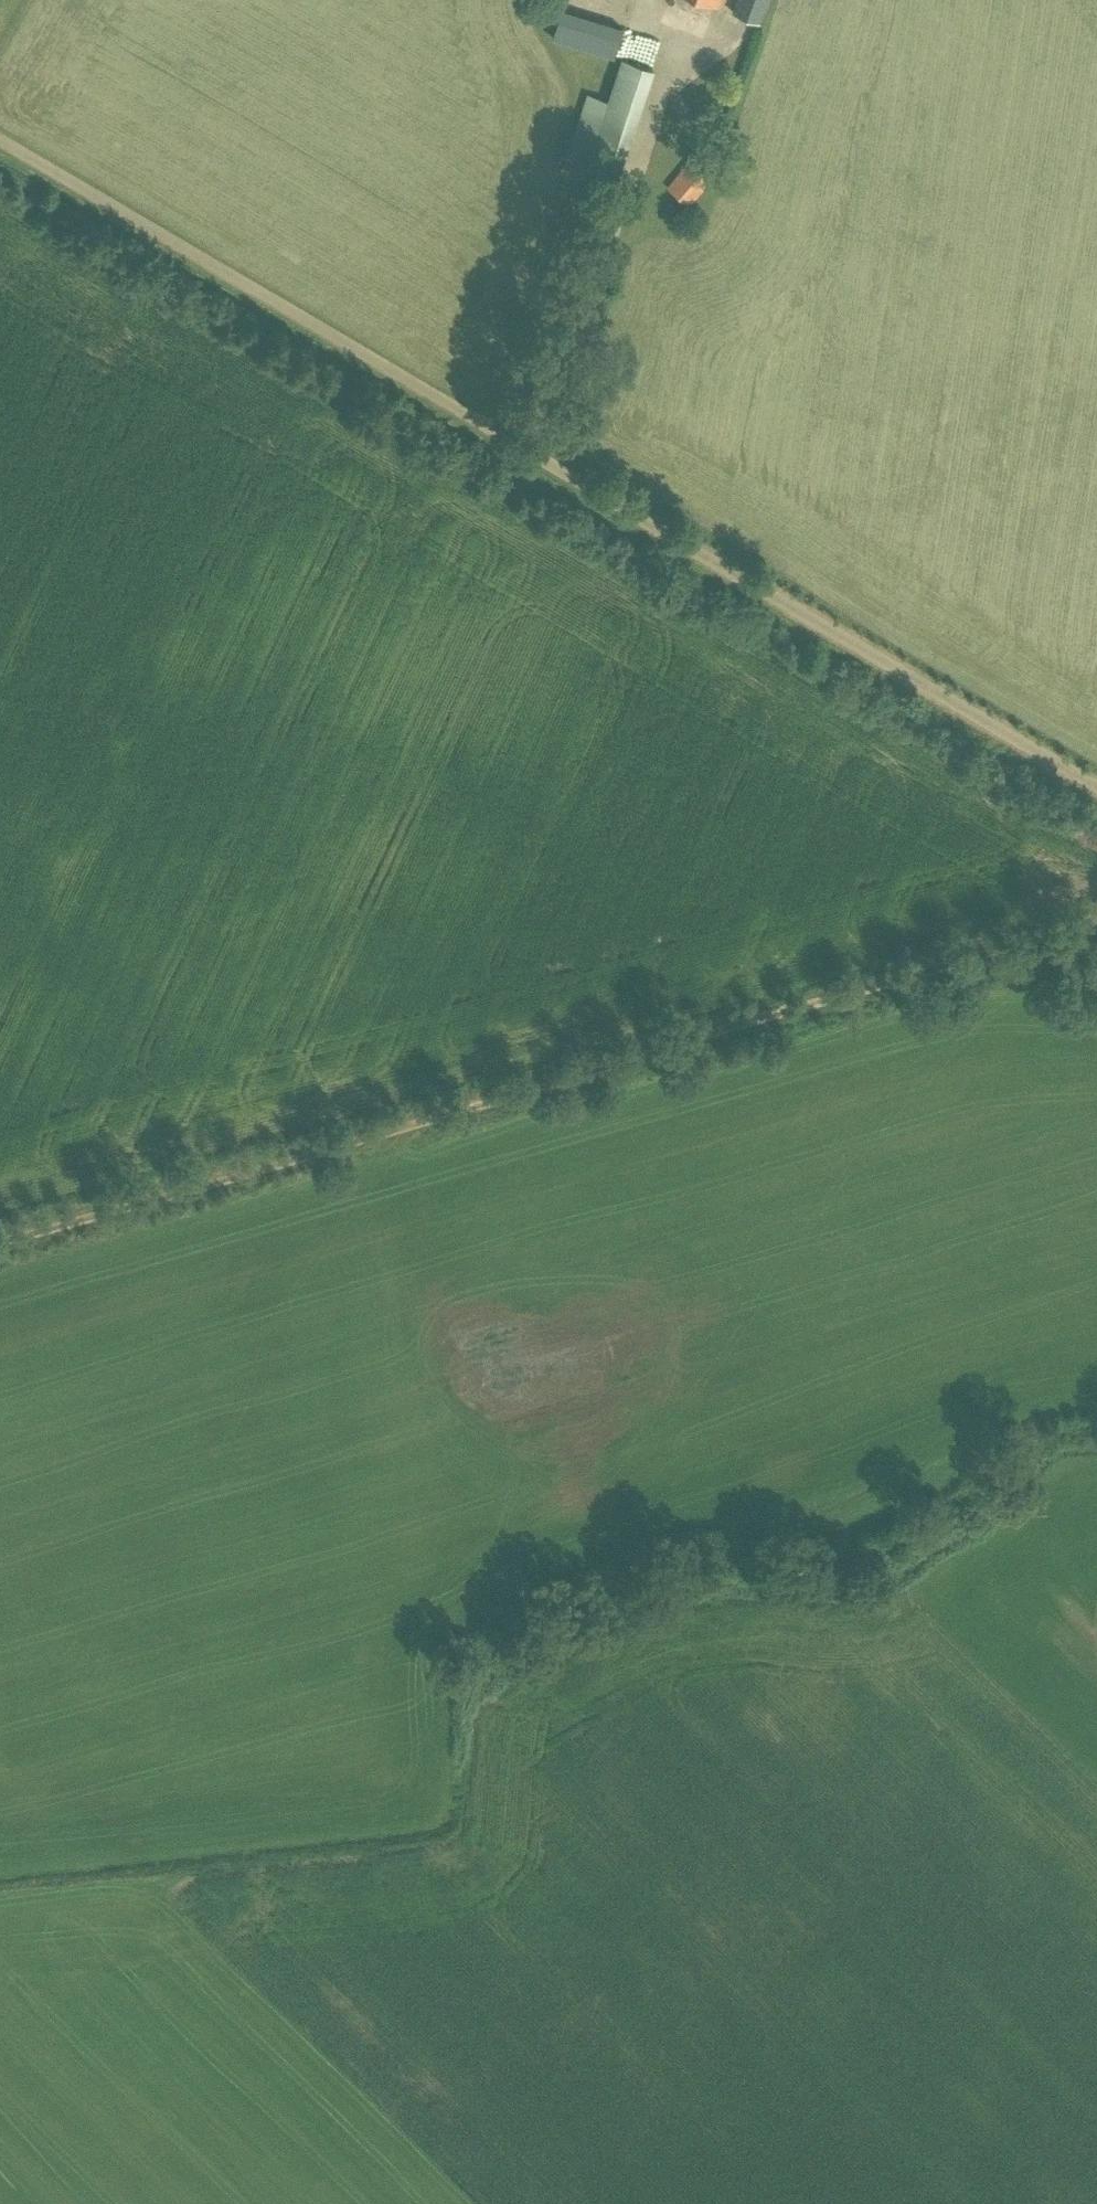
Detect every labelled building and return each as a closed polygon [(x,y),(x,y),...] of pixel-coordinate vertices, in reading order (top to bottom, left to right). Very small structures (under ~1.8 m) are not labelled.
[(769,0),(736,0),(731,12),(761,23),(769,0)] [(562,41),(625,51),(629,28),(565,19),(562,41)] [(621,175),(655,68),(622,57),(608,100),(587,93),(567,157),(621,175)] [(689,205),(718,171),(696,152),(667,186),(689,205)]
